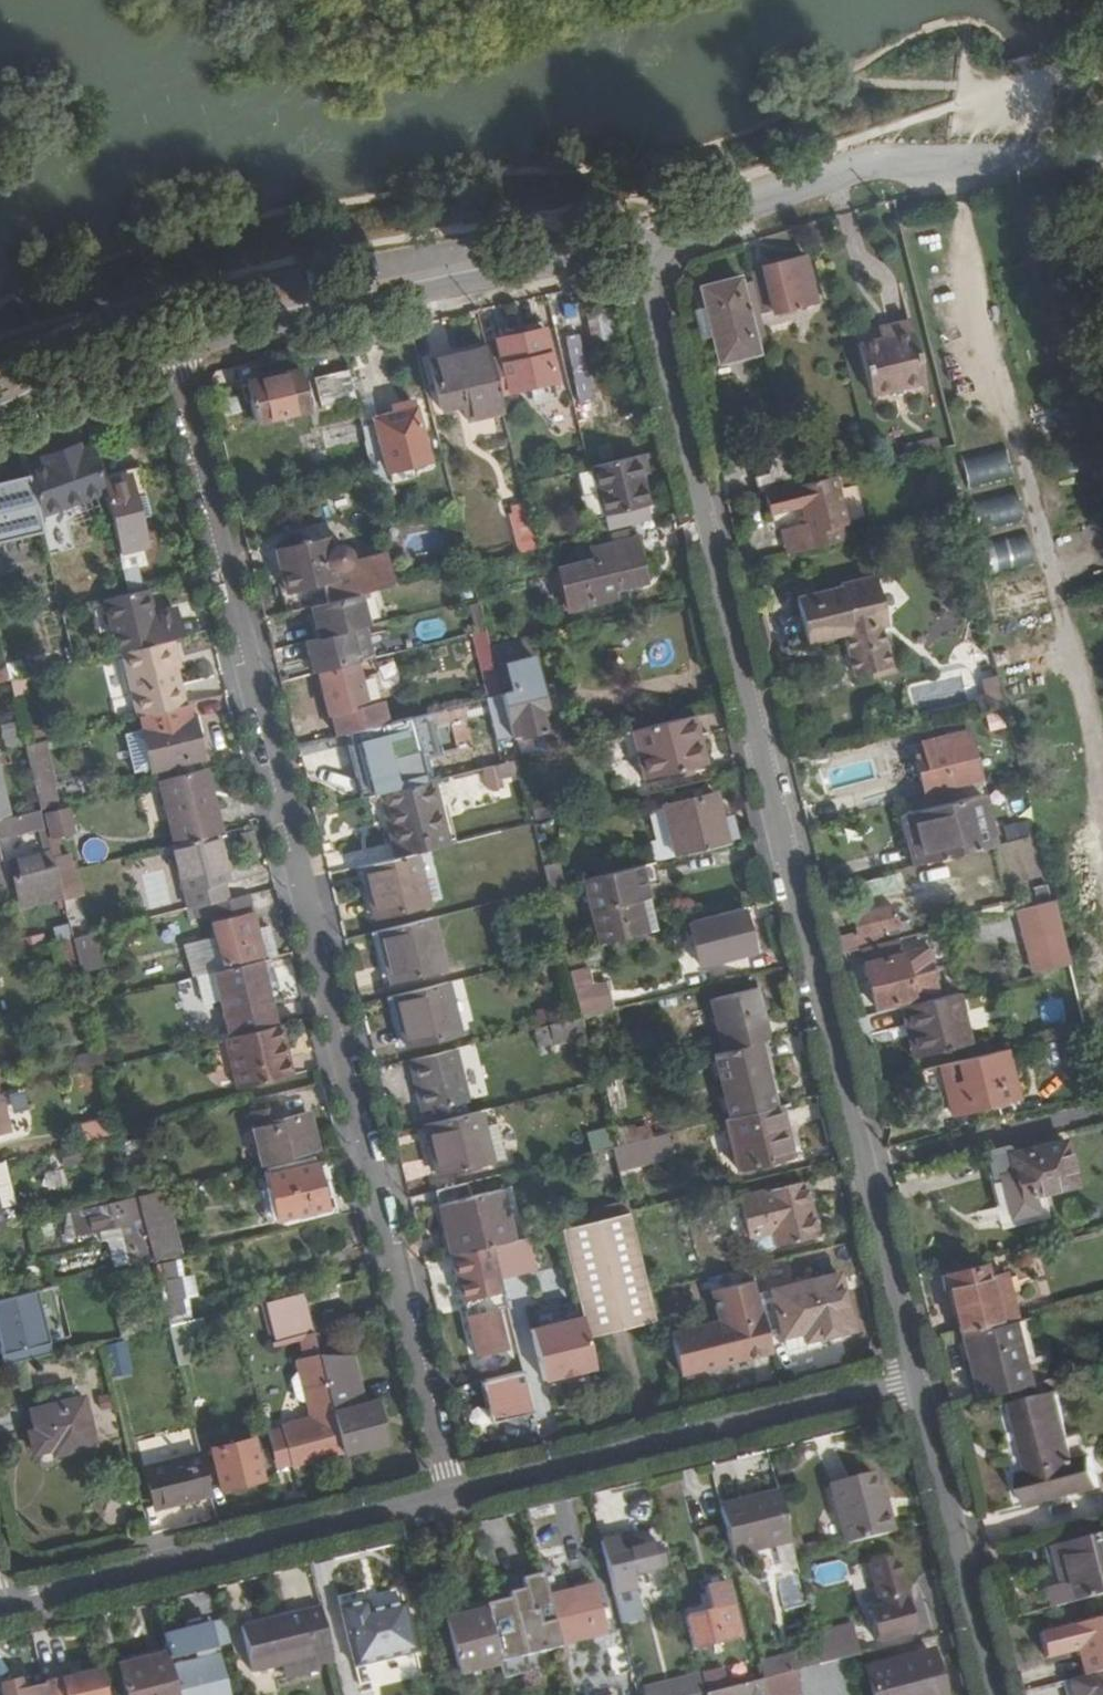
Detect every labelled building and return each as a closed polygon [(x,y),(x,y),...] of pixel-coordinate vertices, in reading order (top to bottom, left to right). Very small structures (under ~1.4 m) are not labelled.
[(805,257),(762,268),(773,312),(816,302),(805,257)] [(752,279),(761,315),(773,312),(762,268),(750,271),(752,279)] [(756,349),(769,346),(761,315),(752,279),(739,282),(756,349)] [(756,349),(739,282),(739,280),(701,289),(719,361),(757,352),(756,349)] [(880,340),(912,331),(909,319),(876,327),(880,340)] [(495,340),(542,328),(541,322),(493,334),(495,340)] [(500,365),(491,366),(496,389),(553,374),(542,328),(495,340),(500,365)] [(871,395),(924,382),(912,331),(880,340),(859,344),(871,395)] [(491,366),(486,347),(428,361),(439,410),(460,405),(464,421),(502,412),(496,389),(491,366)] [(320,407),(354,398),(351,384),(347,369),(313,377),(320,407)] [(307,410),(299,370),(246,382),(253,421),(307,410)] [(359,420),(361,425),(374,422),(372,417),(376,416),(366,381),(351,384),(354,398),(359,420)] [(368,457),(378,501),(396,495),(390,470),(427,461),(414,407),(376,416),(372,417),(374,422),(361,425),(368,457)] [(312,469),(368,457),(361,425),(359,420),(333,426),(335,433),(306,439),(312,469)] [(757,477),(761,492),(764,491),(802,483),(802,482),(792,442),(765,448),(772,474),(757,477)] [(31,482),(39,515),(88,498),(105,492),(102,481),(93,446),(80,450),(76,443),(42,456),(44,464),(28,470),(31,482)] [(1006,451),(964,456),(968,485),(1010,479),(1006,451)] [(647,473),(642,453),(590,466),(603,515),(649,504),(641,475),(647,473)] [(802,483),(764,491),(769,511),(802,504),(806,519),(800,521),(806,548),(844,540),(840,524),(847,522),(835,474),(802,482),(802,483)] [(128,475),(102,481),(105,492),(124,574),(129,594),(143,590),(137,571),(148,568),(144,552),(147,550),(128,475)] [(42,530),(39,515),(31,482),(18,485),(17,481),(0,485),(0,511),(2,511),(6,526),(26,521),(29,533),(42,530)] [(988,525),(1022,517),(1015,492),(982,500),(988,525)] [(39,515),(42,530),(71,520),(70,516),(92,508),(88,498),(39,515)] [(520,554),(536,549),(526,506),(510,510),(520,554)] [(408,553),(437,550),(435,534),(406,537),(408,553)] [(281,596),(284,612),(303,607),(310,605),(358,593),(373,590),(393,585),(384,552),(349,559),(350,556),(349,553),(348,551),(344,548),(338,546),(335,546),(331,549),(330,550),(327,536),(275,549),(287,594),(281,596)] [(1031,562),(1028,537),(999,540),(1002,565),(1031,562)] [(598,591),(613,588),(643,581),(633,538),(588,549),(591,559),(558,568),(568,610),(601,602),(598,591)] [(856,654),(860,676),(870,673),(866,656),(886,651),(880,627),(883,626),(871,576),(835,585),(836,589),(796,599),(807,642),(842,634),(847,657),(856,654)] [(615,598),(613,588),(598,591),(601,602),(615,598)] [(172,640),(180,638),(174,614),(153,618),(146,590),(129,594),(104,600),(117,654),(121,653),(172,640)] [(373,590),(358,593),(367,625),(382,621),(373,590)] [(358,593),(310,605),(313,617),(318,637),(306,640),(309,655),(313,672),(358,661),(350,630),(363,627),(367,626),(367,625),(358,593)] [(310,605),(303,607),(306,620),(313,617),(310,605)] [(350,630),(358,661),(371,657),(363,627),(350,630)] [(485,630),(472,633),(488,699),(501,695),(495,670),(485,630)] [(142,717),(186,706),(174,660),(177,659),(172,640),(121,653),(138,718),(142,717)] [(866,656),(870,673),(890,668),(886,651),(866,656)] [(847,657),(851,678),(860,676),(856,654),(847,657)] [(301,657),(305,674),(313,672),(309,655),(301,657)] [(495,670),(501,695),(539,686),(541,685),(535,658),(504,665),(505,668),(495,670)] [(318,675),(329,717),(367,707),(380,704),(373,676),(361,679),(357,665),(318,675)] [(976,696),(980,713),(1006,707),(998,675),(983,678),(986,693),(976,696)] [(539,686),(501,695),(506,715),(514,713),(518,728),(542,723),(538,706),(543,704),(539,686)] [(201,758),(188,706),(186,706),(142,717),(144,726),(141,728),(151,771),(201,758)] [(328,717),(333,737),(357,730),(367,728),(372,727),(367,707),(329,717),(328,717)] [(506,715),(511,737),(544,730),(542,723),(518,728),(514,713),(506,715)] [(706,765),(694,715),(632,731),(644,779),(706,765)] [(434,722),(438,745),(456,741),(451,719),(434,722)] [(1,721),(3,748),(18,746),(16,720),(1,721)] [(390,723),(372,727),(367,728),(373,752),(378,771),(423,759),(416,733),(394,739),(390,723)] [(367,728),(357,730),(362,755),(373,752),(367,728)] [(915,760),(924,794),(976,782),(963,731),(921,741),(925,757),(915,760)] [(483,751),(488,788),(520,783),(514,746),(483,751)] [(217,835),(222,834),(205,768),(168,777),(177,809),(165,812),(173,846),(217,835)] [(480,770),(438,781),(446,812),(489,800),(480,770)] [(10,815),(0,774),(0,818),(10,815)] [(82,775),(61,779),(64,795),(85,790),(82,775)] [(177,809),(168,777),(157,780),(165,812),(177,809)] [(434,781),(389,792),(401,840),(391,843),(395,858),(416,853),(449,844),(434,781)] [(674,856),(725,843),(713,791),(661,803),(674,856)] [(389,792),(379,795),(391,843),(401,840),(389,792)] [(911,866),(994,846),(982,795),(910,812),(918,848),(907,850),(911,866)] [(68,807),(41,814),(47,838),(74,832),(68,807)] [(0,818),(0,839),(12,836),(19,861),(14,863),(18,881),(23,901),(61,892),(47,838),(41,814),(40,808),(10,815),(0,818)] [(899,814),(907,850),(918,848),(910,812),(899,814)] [(1027,819),(1003,825),(1006,840),(1031,834),(1027,819)] [(206,905),(227,900),(223,885),(229,883),(217,835),(173,846),(171,846),(188,910),(206,905)] [(395,858),(361,866),(373,919),(429,906),(416,853),(395,858)] [(599,945),(657,930),(647,887),(666,882),(660,860),(583,879),(599,945)] [(892,875),(845,887),(849,902),(896,891),(892,875)] [(18,881),(7,884),(11,904),(23,901),(18,881)] [(261,961),(264,960),(256,929),(248,895),(227,900),(206,905),(214,938),(183,946),(190,978),(214,972),(261,961)] [(1054,899),(1034,904),(1037,917),(1040,916),(1058,912),(1054,899)] [(852,916),(856,934),(857,938),(872,934),(897,928),(892,906),(852,916)] [(750,951),(740,909),(688,922),(698,964),(750,951)] [(1040,916),(1052,967),(1070,963),(1058,912),(1040,916)] [(432,917),(377,931),(389,982),(445,968),(432,917)] [(264,960),(277,956),(270,925),(256,929),(264,960)] [(72,939),(81,972),(111,965),(102,931),(72,939)] [(840,938),(844,951),(875,943),(872,934),(857,938),(856,934),(840,938)] [(873,1006),(934,992),(923,947),(902,952),(899,937),(859,947),(873,1006)] [(229,1037),(277,1025),(261,961),(214,972),(229,1037)] [(573,988),(580,1017),(609,1010),(602,980),(573,988)] [(448,983),(393,996),(405,1046),(460,1033),(448,983)] [(760,1040),(770,1038),(757,987),(709,999),(722,1049),(760,1040)] [(958,991),(899,1006),(904,1027),(912,1025),(919,1055),(971,1042),(958,991)] [(584,1035),(580,1017),(548,1026),(552,1043),(584,1035)] [(292,1074),(280,1024),(277,1025),(229,1037),(225,1037),(237,1087),(292,1074)] [(911,1057),(919,1055),(912,1025),(904,1027),(911,1057)] [(730,1118),(776,1106),(760,1040),(722,1049),(713,1052),(730,1118)] [(455,1048),(408,1060),(422,1112),(468,1100),(455,1048)] [(1006,1049),(939,1065),(952,1116),(1019,1100),(1006,1049)] [(78,1054),(80,1069),(101,1067),(99,1052),(78,1054)] [(793,1155),(780,1103),(778,1104),(779,1105),(776,1106),(730,1118),(725,1118),(738,1169),(793,1155)] [(261,1164),(318,1150),(309,1113),(286,1119),(282,1104),(248,1113),(261,1164)] [(480,1110),(425,1124),(436,1174),(493,1161),(480,1110)] [(77,1122),(80,1139),(111,1134),(108,1116),(77,1122)] [(608,1133),(612,1146),(652,1136),(649,1123),(608,1133)] [(652,1136),(612,1146),(617,1169),(673,1155),(668,1133),(652,1136)] [(1009,1145),(985,1151),(992,1179),(999,1177),(1008,1217),(1037,1210),(1032,1193),(1075,1183),(1064,1141),(1011,1153),(1009,1145)] [(14,1204),(4,1160),(0,1161),(0,1208),(14,1204)] [(326,1207),(315,1163),(267,1174),(278,1220),(326,1207)] [(63,1166),(43,1172),(47,1189),(68,1183),(63,1166)] [(804,1181),(740,1197),(744,1218),(770,1211),(778,1245),(818,1235),(804,1181)] [(467,1183),(435,1191),(442,1220),(449,1218),(457,1253),(491,1244),(513,1239),(501,1189),(471,1196),(467,1183)] [(136,1196),(152,1259),(181,1252),(164,1188),(136,1196)] [(118,1223),(129,1265),(152,1259),(136,1196),(70,1212),(75,1233),(118,1223)] [(770,1211),(744,1218),(752,1252),(778,1245),(770,1211)] [(654,1319),(647,1292),(628,1212),(561,1230),(582,1315),(587,1336),(654,1319)] [(513,1239),(491,1244),(500,1279),(534,1270),(526,1235),(513,1239)] [(457,1253),(456,1253),(489,1385),(524,1377),(500,1279),(491,1244),(457,1253)] [(154,1266),(168,1325),(193,1319),(178,1260),(154,1266)] [(947,1274),(962,1333),(1002,1324),(991,1278),(989,1278),(986,1265),(947,1274)] [(680,1374),(771,1351),(768,1337),(762,1313),(757,1294),(751,1266),(708,1276),(720,1324),(671,1337),(680,1374)] [(837,1273),(772,1290),(783,1334),(786,1345),(851,1330),(837,1273)] [(991,1278),(1002,1324),(1015,1320),(1017,1320),(1005,1274),(991,1278)] [(302,1291),(306,1304),(370,1288),(367,1275),(302,1291)] [(762,1313),(768,1337),(783,1334),(772,1290),(757,1294),(762,1313)] [(277,1339),(312,1331),(306,1304),(302,1291),(268,1300),(277,1339)] [(587,1336),(582,1315),(531,1328),(543,1378),(594,1365),(587,1336)] [(193,1319),(168,1325),(178,1363),(199,1358),(194,1338),(207,1334),(203,1317),(193,1319)] [(962,1333),(961,1334),(976,1397),(1030,1384),(1015,1320),(1002,1324),(962,1333)] [(75,1341),(72,1328),(41,1336),(45,1349),(75,1341)] [(134,1334),(100,1342),(110,1383),(129,1378),(125,1360),(139,1357),(134,1334)] [(291,1465),(343,1453),(334,1411),(318,1353),(318,1352),(295,1358),(309,1416),(281,1423),(282,1427),(291,1465)] [(334,1411),(343,1453),(386,1441),(375,1400),(361,1403),(348,1354),(318,1353),(334,1411)] [(1018,1473),(1027,1506),(1100,1487),(1091,1455),(1074,1459),(1057,1392),(1010,1403),(1027,1472),(1018,1473)] [(54,1454),(95,1445),(83,1397),(30,1410),(35,1428),(29,1429),(35,1452),(52,1448),(54,1454)] [(266,1431),(276,1469),(291,1465),(282,1427),(266,1431)] [(251,1436),(210,1446),(220,1488),(261,1477),(251,1436)] [(154,1510),(211,1496),(200,1452),(143,1466),(154,1510)] [(846,1543),(893,1532),(887,1505),(881,1507),(873,1473),(831,1483),(846,1543)] [(780,1497),(779,1491),(744,1500),(745,1505),(780,1497)] [(790,1537),(780,1497),(745,1505),(744,1500),(720,1506),(733,1556),(791,1542),(790,1537)] [(635,1532),(600,1541),(613,1594),(647,1586),(644,1572),(665,1566),(659,1541),(638,1546),(635,1532)] [(1102,1595),(1102,1533),(1052,1546),(1063,1588),(1044,1593),(1048,1609),(1067,1604),(1102,1595)] [(795,1556),(810,1552),(807,1543),(803,1544),(801,1534),(790,1537),(791,1542),(795,1556)] [(916,1629),(895,1553),(868,1560),(880,1607),(867,1610),(875,1640),(916,1629)] [(711,1612),(686,1618),(693,1648),(740,1637),(733,1607),(727,1579),(704,1585),(711,1612)] [(595,1587),(548,1599),(560,1644),(606,1632),(595,1587)] [(366,1606),(401,1597),(398,1588),(364,1596),(366,1606)] [(413,1645),(401,1597),(366,1606),(364,1596),(339,1603),(353,1661),(413,1645)] [(510,1596),(484,1603),(486,1610),(498,1661),(548,1649),(541,1622),(539,1622),(518,1628),(514,1612),(510,1596)] [(332,1651),(321,1606),(241,1624),(252,1670),(332,1651)] [(535,1606),(514,1612),(518,1628),(539,1622),(535,1606)] [(498,1661),(486,1610),(446,1619),(459,1673),(499,1664),(498,1661)] [(222,1617),(208,1621),(214,1645),(228,1641),(222,1617)] [(166,1652),(167,1657),(196,1650),(213,1646),(214,1645),(208,1621),(198,1623),(197,1618),(184,1622),(185,1626),(162,1633),(165,1645),(166,1652)] [(1085,1676),(1102,1672),(1102,1619),(1073,1627),(1085,1676)] [(844,1657),(851,1656),(860,1653),(856,1640),(818,1650),(821,1663),(844,1657)] [(166,1652),(165,1645),(118,1658),(120,1664),(166,1652)] [(215,1657),(213,1646),(196,1650),(199,1661),(215,1657)] [(759,1661),(763,1677),(799,1668),(821,1663),(818,1650),(793,1656),(792,1652),(759,1661)] [(166,1652),(120,1664),(118,1664),(126,1694),(177,1694),(170,1668),(167,1657),(166,1652)] [(932,1652),(866,1669),(873,1694),(943,1694),(932,1652)] [(170,1668),(177,1694),(227,1694),(217,1656),(215,1657),(199,1661),(170,1668)] [(844,1657),(821,1663),(799,1668),(804,1691),(805,1694),(852,1694),(854,1694),(844,1657)] [(748,1659),(722,1666),(725,1677),(751,1671),(748,1659)] [(768,1694),(788,1694),(804,1691),(799,1668),(763,1677),(768,1694)] [(44,1686),(46,1694),(103,1694),(97,1672),(44,1686)] [(1070,1680),(1074,1694),(1102,1694),(1102,1672),(1070,1680)] [(704,1693),(699,1673),(641,1688),(643,1694),(693,1694),(704,1693)] [(705,1694),(768,1694),(763,1677),(704,1693),(705,1694)] [(44,1686),(25,1691),(22,1680),(0,1686),(0,1691),(1,1694),(46,1694),(44,1686)]
